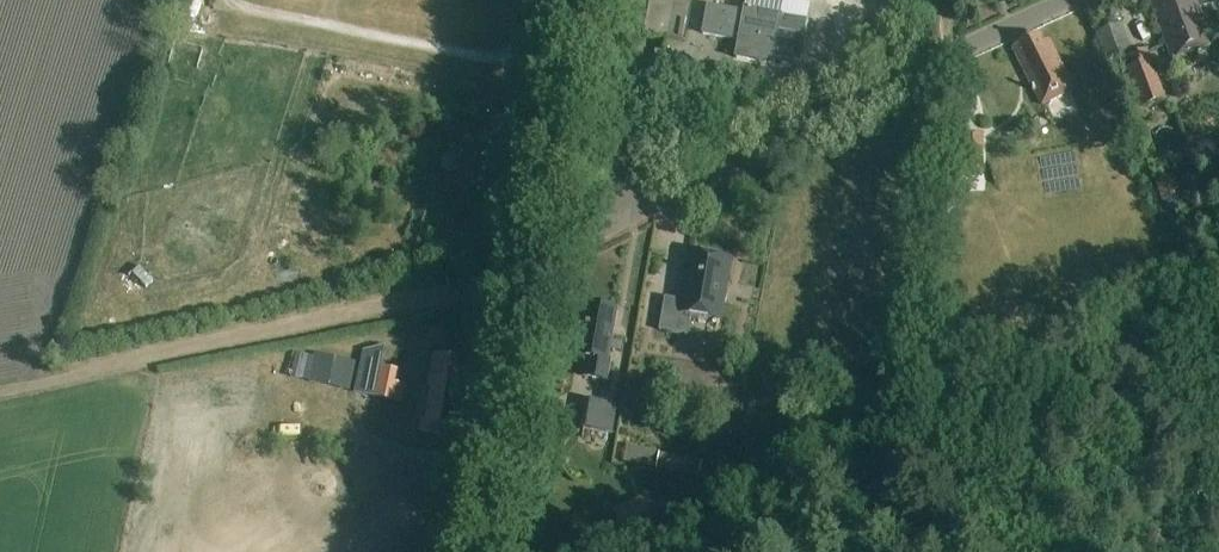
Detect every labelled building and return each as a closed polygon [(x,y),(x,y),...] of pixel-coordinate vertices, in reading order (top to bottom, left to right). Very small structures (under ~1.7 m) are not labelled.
[(692,33),(699,6),(674,0),(663,0),(657,24),(692,33)] [(1162,38),(1141,0),(1138,0),(1111,15),(1132,54),(1162,38)] [(1172,0),(1148,0),(1172,61),(1212,46),(1198,10),(1210,5),(1208,0),(1187,0),(1174,5),(1172,0)] [(806,68),(811,37),(778,31),(781,16),(744,9),(744,13),(707,6),(702,34),(738,41),(735,58),(772,65),(773,61),(806,68)] [(1042,43),(1038,35),(1012,48),(1040,107),(1073,91),(1047,40),(1042,43)] [(1142,108),(1166,98),(1148,50),(1132,56),(1136,66),(1127,69),(1142,108)] [(1015,65),(999,67),(998,52),(987,53),(990,86),(1017,83),(1015,65)] [(1101,83),(1106,97),(1115,94),(1110,80),(1101,83)] [(983,136),(968,135),(967,176),(982,176),(983,136)] [(441,159),(441,161),(441,162),(441,164),(442,165),(443,167),(444,168),(445,169),(447,169),(448,170),(450,170),(451,170),(453,169),(454,169),(456,168),(457,167),(458,165),(458,164),(459,162),(459,161),(459,159),(458,158),(458,156),(457,155),(456,154),(454,153),(453,152),(451,152),(450,152),(448,152),(447,152),(445,153),(444,154),(443,155),(442,156),(441,158),(441,159)] [(1173,173),(1155,178),(1160,197),(1178,192),(1173,173)] [(982,192),(982,176),(967,176),(963,176),(963,192),(982,192)] [(683,302),(664,299),(659,332),(688,337),(692,316),(720,321),(724,296),(721,295),(726,260),(691,255),(683,302)] [(616,311),(586,305),(580,343),(578,342),(575,358),(588,360),(584,379),(606,383),(610,362),(607,362),(616,311)] [(345,387),(349,360),(335,358),(338,340),(316,336),(308,381),(345,387)] [(364,351),(361,366),(355,392),(402,402),(405,388),(389,385),(389,383),(396,384),(399,372),(381,368),(386,347),(364,351)] [(455,384),(459,358),(434,354),(428,387),(432,387),(426,422),(422,422),(421,432),(458,438),(467,386),(455,384)] [(580,429),(614,435),(618,406),(585,400),(580,429)] [(626,446),(623,463),(656,469),(660,452),(626,446)] [(657,470),(700,478),(703,462),(660,454),(657,470)] [(644,499),(613,512),(627,546),(658,533),(644,499)]
